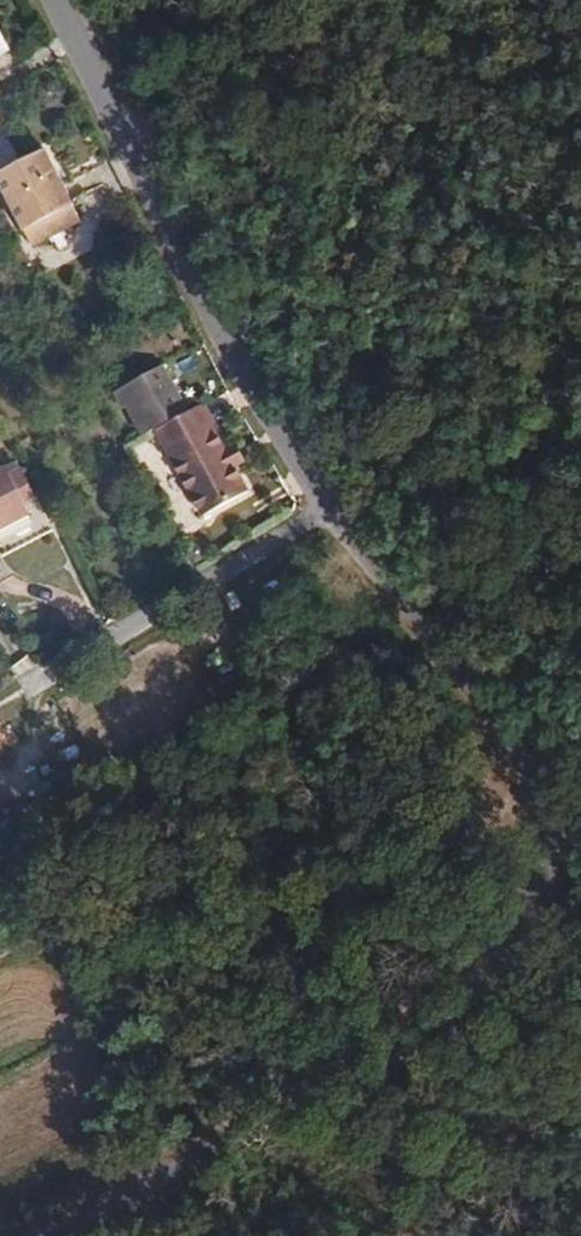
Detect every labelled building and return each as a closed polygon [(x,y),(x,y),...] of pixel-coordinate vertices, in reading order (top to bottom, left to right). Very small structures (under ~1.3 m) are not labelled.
[(73,210),(44,153),(0,176),(0,180),(28,232),(73,210)] [(126,409),(143,440),(156,433),(186,418),(163,373),(115,397),(123,411),(126,409)] [(202,410),(186,418),(156,433),(203,522),(248,495),(235,471),(226,453),(202,410)] [(232,451),(226,453),(235,471),(241,467),(232,451)] [(25,477),(13,484),(29,513),(41,507),(25,477)] [(13,484),(11,478),(0,484),(0,543),(35,524),(29,513),(13,484)] [(57,843),(52,835),(32,848),(37,855),(57,843)]
